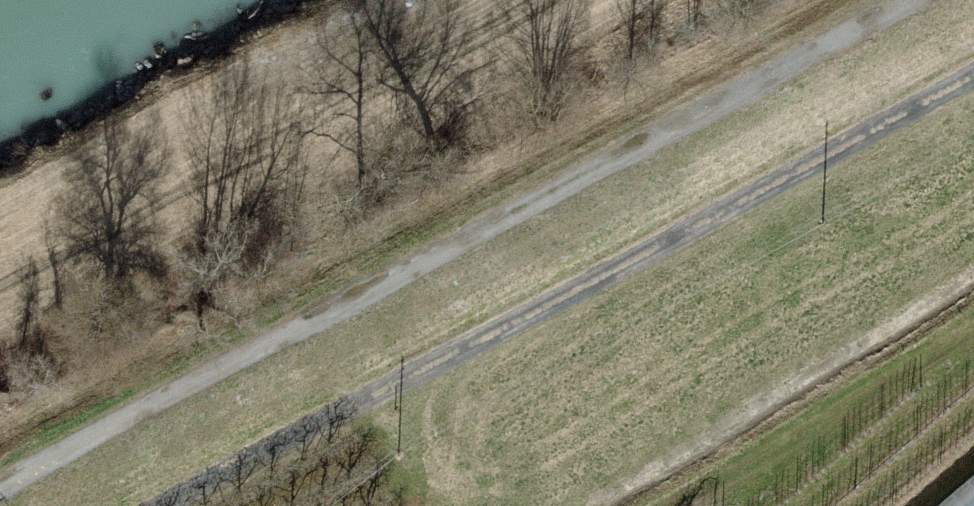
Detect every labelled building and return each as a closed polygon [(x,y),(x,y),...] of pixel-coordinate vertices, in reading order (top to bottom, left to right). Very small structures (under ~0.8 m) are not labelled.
[(925,505),(973,505),(973,466),(925,505)]
